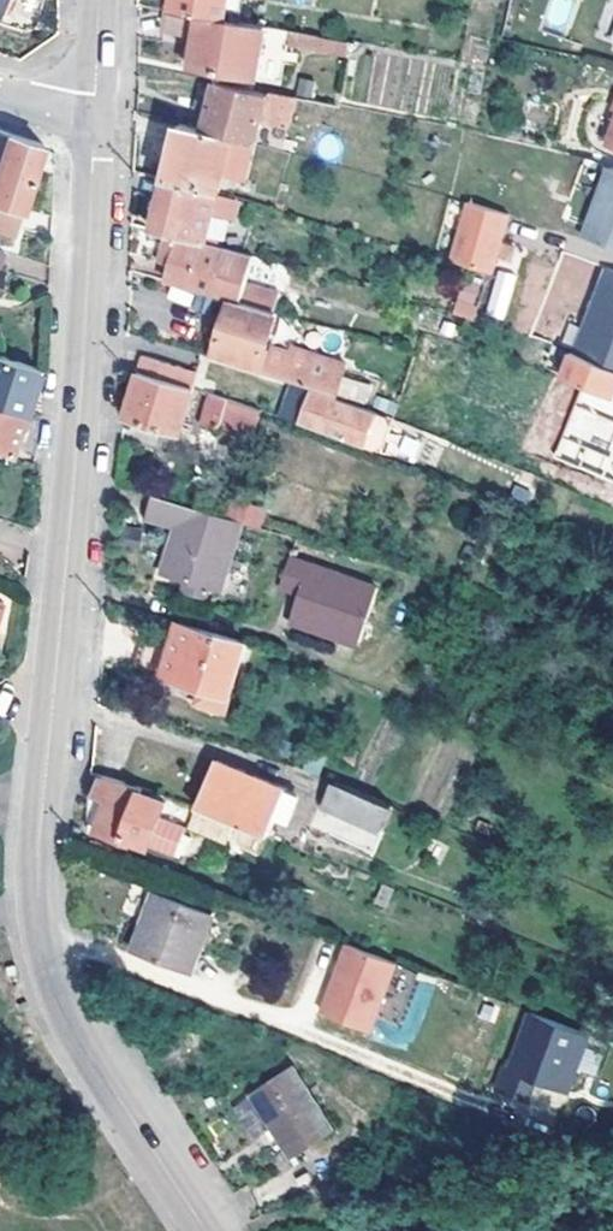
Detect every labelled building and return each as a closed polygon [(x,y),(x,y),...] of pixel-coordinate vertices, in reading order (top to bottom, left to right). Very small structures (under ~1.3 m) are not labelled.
[(7,16),(13,0),(0,0),(0,13),(7,16)] [(226,21),(229,0),(175,0),(173,12),(226,21)] [(242,23),(246,0),(229,0),(226,21),(242,23)] [(242,23),(226,21),(173,12),(170,10),(166,33),(187,37),(197,39),(196,47),(192,69),(256,82),(267,28),(242,23)] [(293,46),(318,51),(320,37),(295,33),(293,46)] [(186,46),(196,47),(197,39),(187,37),(186,46)] [(320,37),(318,51),(349,56),(351,42),(320,37)] [(289,129),(292,119),(297,97),(216,80),(204,128),(233,136),(258,143),(264,122),(289,129)] [(297,97),(292,119),(336,128),(340,106),(297,97)] [(170,178),(219,193),(226,165),(233,136),(204,128),(184,123),(170,178)] [(0,135),(0,166),(12,131),(3,128),(0,135)] [(46,142),(19,134),(12,131),(0,166),(0,224),(16,230),(46,142)] [(251,172),(258,143),(233,136),(226,165),(251,172)] [(612,246),(612,165),(609,164),(583,235),(612,246)] [(184,237),(206,243),(219,193),(170,178),(166,199),(162,212),(158,230),(170,233),(184,237)] [(155,210),(162,212),(166,199),(159,197),(155,210)] [(513,214),(472,203),(455,262),(495,274),(513,214)] [(165,249),(178,254),(184,237),(170,233),(165,249)] [(184,237),(178,254),(174,265),(169,280),(234,300),(242,302),(246,288),(252,273),(256,257),(206,243),(184,237)] [(162,262),(174,265),(178,254),(165,249),(162,262)] [(256,257),(252,273),(288,285),(293,268),(256,257)] [(600,283),(612,288),(612,268),(607,266),(600,283)] [(521,277),(506,272),(491,314),(507,320),(521,277)] [(483,287),(469,283),(463,300),(477,305),(483,287)] [(600,283),(573,353),(612,368),(612,288),(600,283)] [(242,302),(278,313),(283,299),(246,288),(242,302)] [(278,313),(242,302),(234,300),(216,359),(262,374),(268,357),(282,314),(278,313)] [(573,353),(571,352),(561,377),(582,385),(612,397),(612,368),(573,353)] [(26,408),(32,388),(39,365),(0,353),(0,399),(26,408)] [(140,372),(178,384),(183,369),(146,357),(140,372)] [(312,389),(334,396),(341,373),(292,357),(290,363),(268,357),(262,374),(312,389)] [(193,390),(178,384),(140,372),(125,415),(145,422),(159,427),(178,434),(193,390)] [(345,397),(366,402),(370,384),(349,380),(345,397)] [(582,385),(554,458),(604,477),(612,454),(612,397),(582,385)] [(393,415),(334,396),(312,389),(301,422),(380,448),(393,416),(393,415)] [(260,412),(211,395),(202,424),(219,429),(218,433),(249,443),(260,412)] [(20,424),(26,408),(0,399),(0,443),(13,447),(17,435),(18,430),(20,424)] [(159,427),(145,422),(142,429),(157,434),(159,427)] [(18,430),(17,435),(25,437),(28,427),(20,424),(18,430)] [(532,425),(527,448),(546,452),(551,430),(532,425)] [(604,477),(612,481),(612,454),(604,477)] [(221,591),(242,520),(229,516),(153,493),(147,515),(179,524),(164,573),(199,584),(217,590),(221,591)] [(242,520),(261,526),(267,508),(236,498),(229,516),(242,520)] [(380,586),(313,563),(292,620),(360,642),(380,586)] [(217,590),(199,584),(196,594),(214,600),(217,590)] [(247,641),(182,623),(175,649),(147,641),(140,665),(205,685),(200,699),(227,708),(247,641)] [(274,827),(281,808),(290,781),(267,772),(266,775),(246,766),(246,765),(219,756),(202,802),(241,815),(274,827)] [(146,782),(106,767),(96,793),(111,799),(108,808),(105,807),(97,826),(131,840),(133,834),(171,848),(186,806),(143,790),(146,782)] [(290,781),(281,808),(295,813),(305,787),(290,781)] [(326,784),(310,829),(374,853),(391,808),(326,784)] [(234,834),(241,815),(202,802),(195,820),(234,834)] [(193,941),(206,944),(218,908),(161,888),(140,948),(186,964),(193,941)] [(193,941),(186,964),(197,969),(206,944),(193,941)] [(341,1015),(391,1033),(416,966),(366,947),(359,966),(361,967),(355,984),(353,983),(341,1015)] [(361,967),(359,966),(353,983),(355,984),(361,967)] [(127,1000),(137,1017),(148,1011),(137,994),(127,1000)] [(592,1096),(601,1072),(610,1049),(612,1040),(612,1039),(548,1015),(528,1071),(523,1069),(516,1090),(520,1092),(548,1102),(555,1082),(592,1096)] [(601,1072),(612,1076),(612,1050),(610,1049),(601,1072)] [(296,1154),(336,1125),(295,1065),(254,1094),(296,1154)] [(252,1137),(266,1127),(244,1098),(231,1108),(252,1137)]
